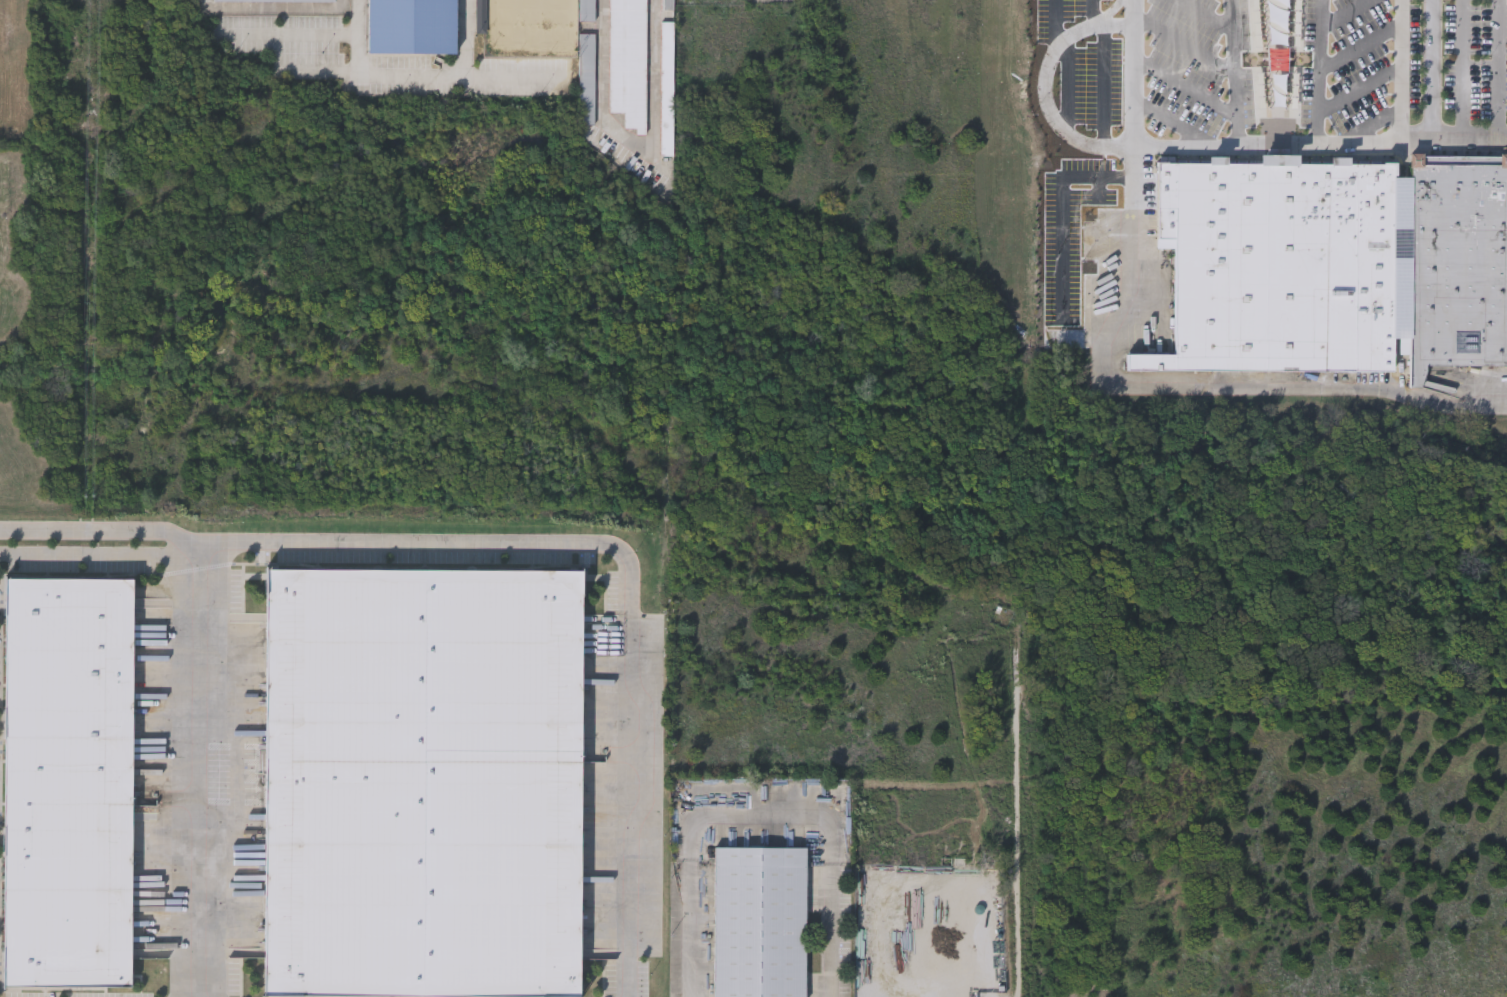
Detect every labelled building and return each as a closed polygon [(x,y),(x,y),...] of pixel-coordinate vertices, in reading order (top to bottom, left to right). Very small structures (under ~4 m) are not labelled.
[(580,20),(580,0),(595,0),(595,20),(580,20)] [(610,112),(610,0),(647,0),(646,127),(624,127),(624,112),(610,112)] [(663,9),(663,0),(674,0),(674,9),(663,9)] [(663,20),(673,20),(673,64),(663,64),(663,20)] [(595,32),(595,123),(579,123),(579,32),(595,32)] [(654,174),(603,132),(592,145),(643,187),(654,174)] [(1409,152),(1506,152),(1506,363),(1425,363),(1425,383),(1410,383),(1410,349),(1409,160),(1409,152)] [(1410,349),(1393,349),(1393,367),(1127,368),(1127,352),(1175,351),(1175,244),(1159,244),(1158,161),(1409,160),(1410,349)] [(267,568),(265,992),(579,994),(582,570),(267,568)] [(5,575),(5,990),(132,990),(131,575),(5,575)] [(806,846),(806,996),(714,996),(715,846),(806,846)]
